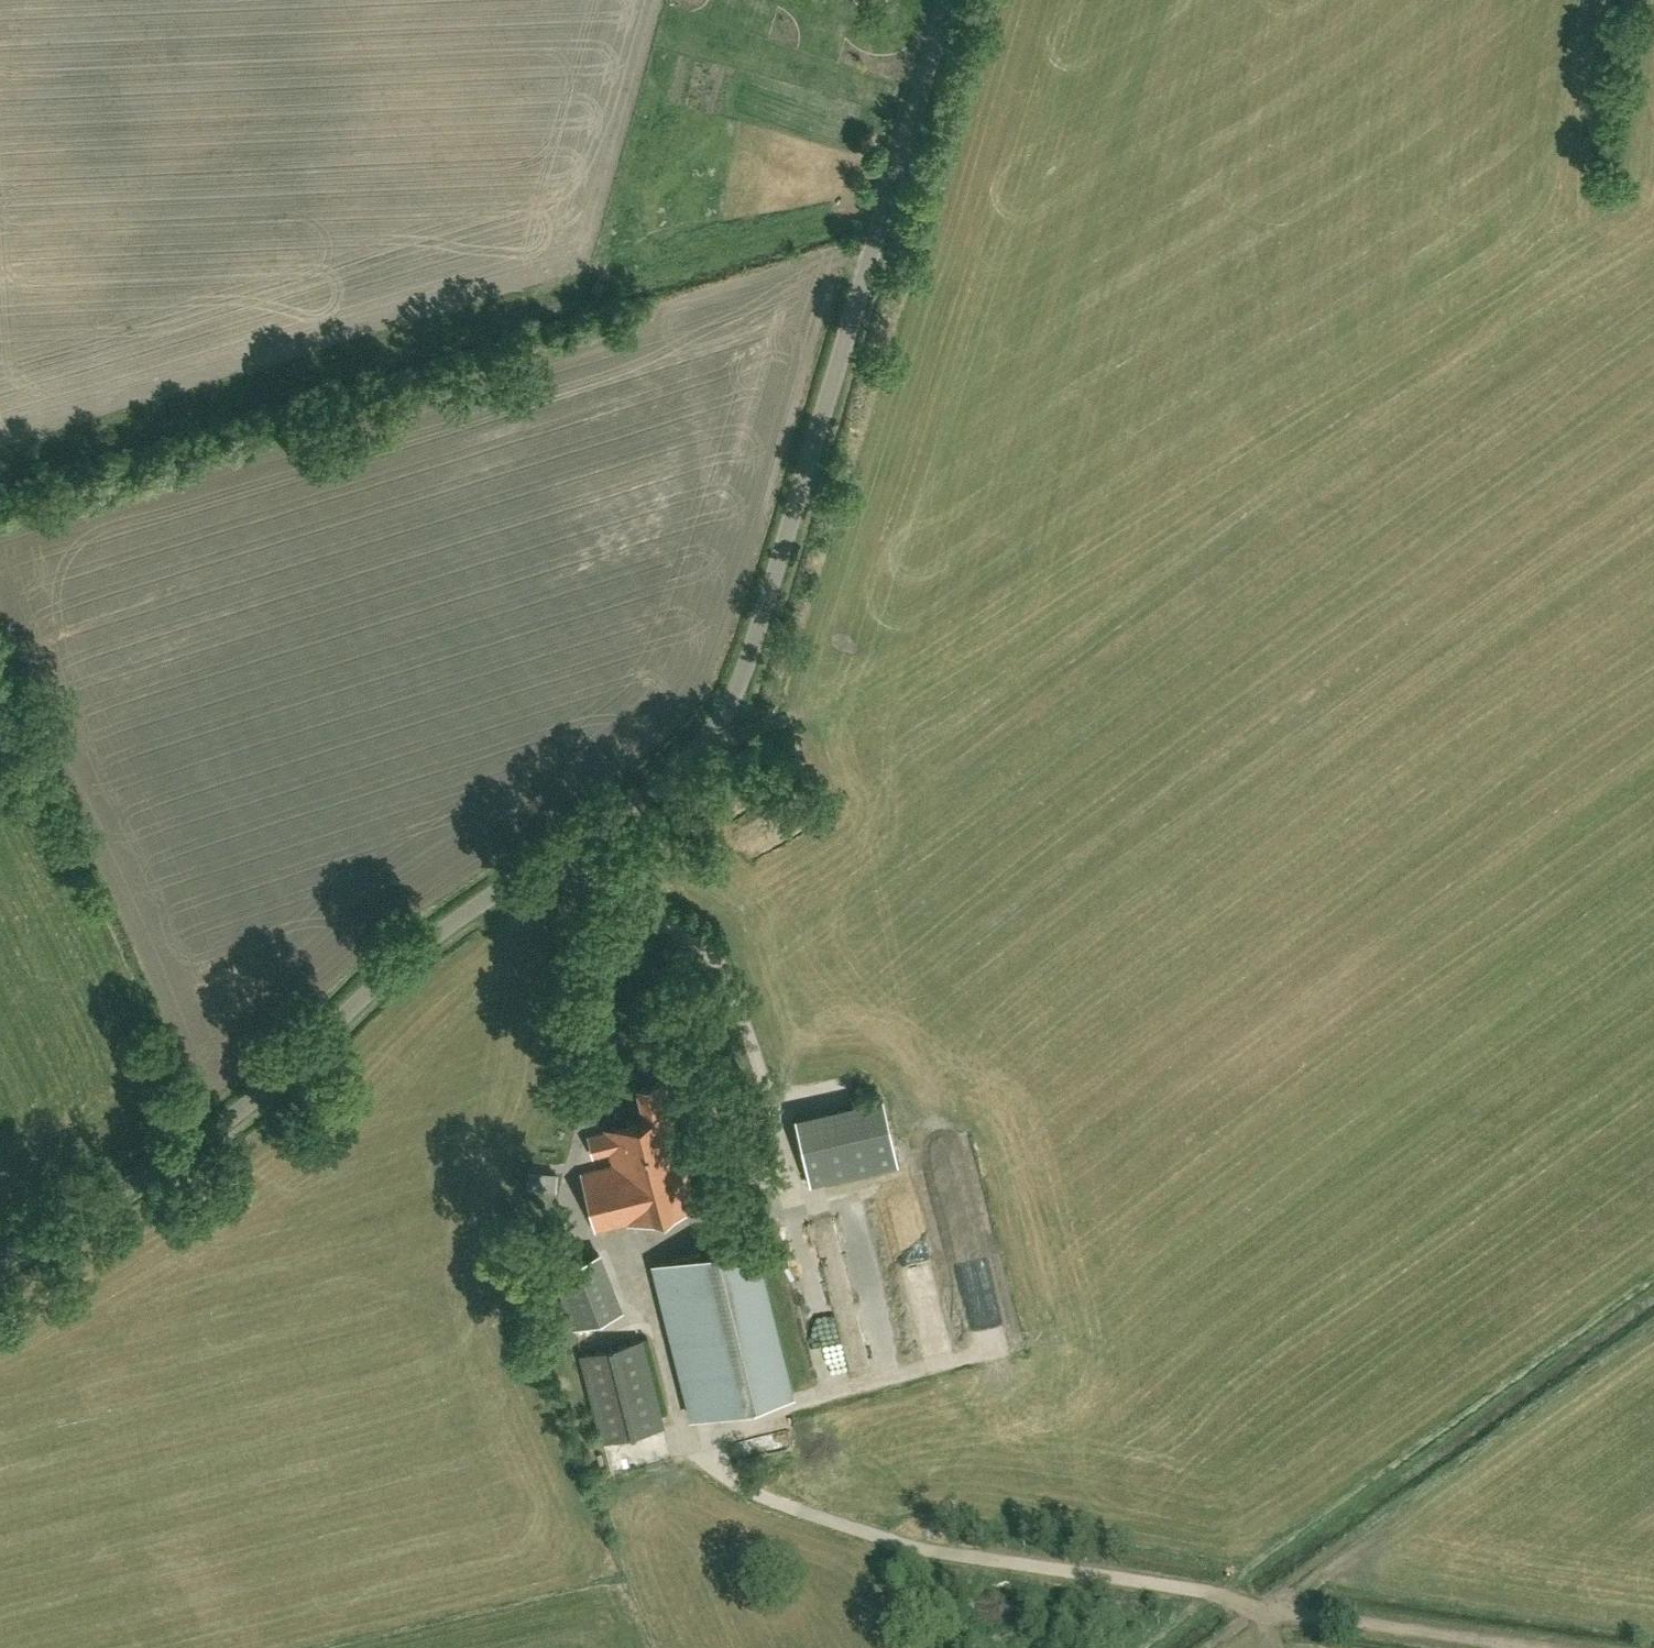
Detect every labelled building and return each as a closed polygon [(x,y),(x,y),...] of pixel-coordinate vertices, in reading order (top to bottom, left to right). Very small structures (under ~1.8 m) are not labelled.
[(604,1130),(604,1131),(588,1136),(593,1156),(610,1152),(613,1164),(582,1172),(596,1229),(696,1204),(664,1082),(635,1089),(643,1120),(604,1130)] [(820,1182),(903,1166),(887,1083),(798,1101),(802,1121),(804,1120),(807,1138),(800,1140),(807,1173),(818,1171),(820,1182)] [(871,1228),(846,1237),(855,1261),(880,1252),(871,1228)] [(793,1241),(806,1304),(833,1298),(820,1235),(793,1241)] [(694,1416),(784,1394),(745,1241),(656,1263),(694,1416)] [(597,1252),(551,1269),(573,1325),(618,1308),(597,1252)] [(601,1440),(661,1425),(640,1339),(580,1354),(601,1440)]
